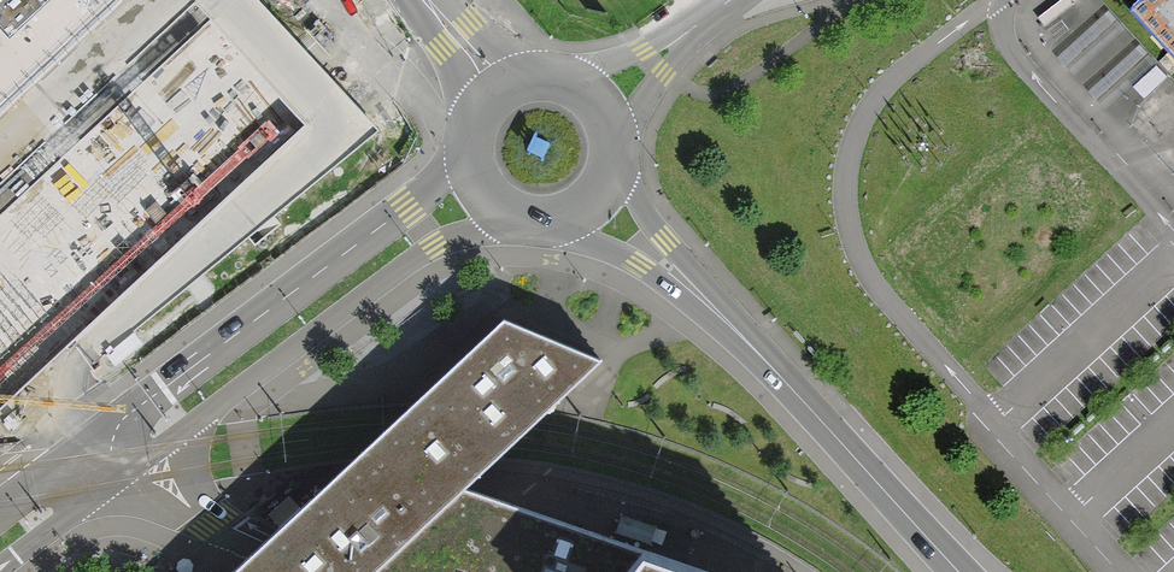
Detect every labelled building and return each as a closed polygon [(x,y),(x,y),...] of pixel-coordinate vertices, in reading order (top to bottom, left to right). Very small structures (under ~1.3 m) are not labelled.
[(116,0),(0,0),(0,110),(116,0)] [(1038,18),(1045,27),(1081,0),(1062,0),(1038,18)] [(1147,22),(1173,53),(1173,0),(1147,22)] [(1109,11),(1057,58),(1066,68),(1118,20),(1109,11)] [(1139,45),(1088,93),(1097,101),(1147,53),(1139,45)] [(230,571),(635,571),(654,548),(481,490),(505,468),(512,461),(561,415),(565,412),(609,370),(505,325),(412,403),(403,410),(392,420),(356,454),(349,460),(336,473),(230,571)] [(654,548),(635,571),(725,571),(654,548)]
